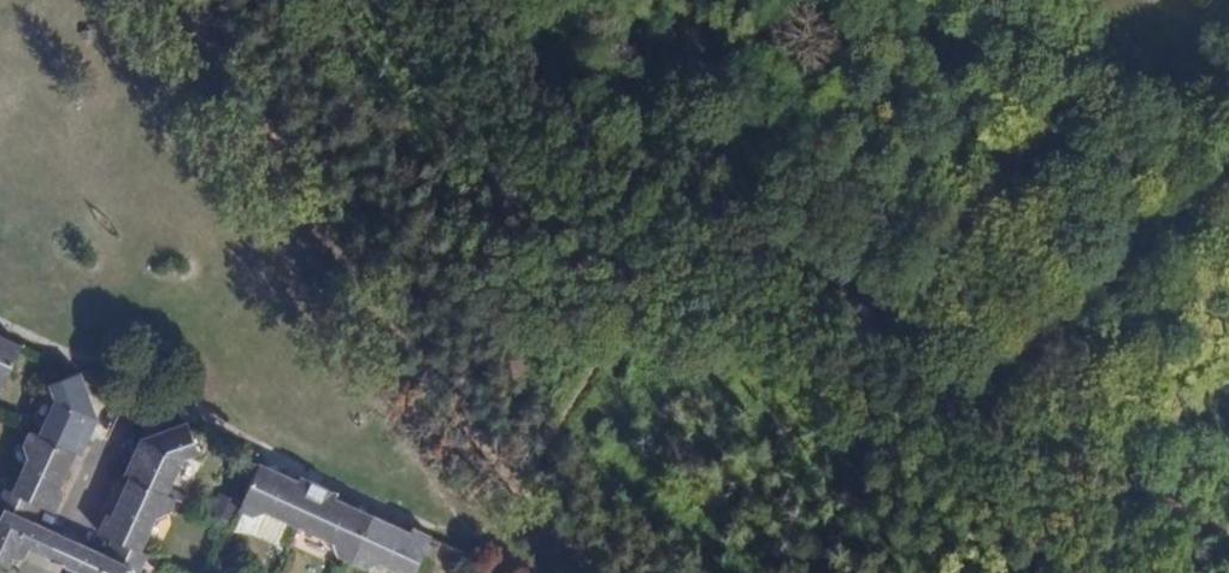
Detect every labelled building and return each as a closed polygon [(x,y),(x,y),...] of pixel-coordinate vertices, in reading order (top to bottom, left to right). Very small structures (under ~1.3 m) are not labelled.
[(21,348),(3,339),(0,337),(0,392),(1,393),(21,348)] [(50,386),(62,381),(57,367),(45,372),(50,386)] [(97,421),(81,374),(80,374),(62,381),(50,386),(47,387),(52,404),(38,437),(74,454),(80,457),(91,434),(97,421)] [(196,454),(206,434),(201,432),(191,435),(186,422),(142,439),(134,455),(124,477),(129,479),(166,496),(170,488),(182,461),(196,454)] [(70,463),(74,454),(38,437),(28,433),(22,445),(28,458),(13,493),(40,506),(55,513),(62,495),(58,493),(70,463)] [(299,529),(318,487),(301,478),(298,482),(288,477),(261,465),(238,513),(253,518),(265,513),(299,529)] [(174,500),(166,496),(129,479),(119,501),(111,517),(107,515),(98,533),(112,539),(138,551),(154,516),(170,511),(174,500)] [(351,566),(373,518),(356,510),(334,500),(336,495),(318,487),(299,529),(307,532),(331,543),(336,558),(351,566)] [(198,502),(170,488),(166,496),(174,500),(195,510),(198,502)] [(40,506),(13,493),(5,490),(0,501),(0,511),(3,513),(1,519),(0,519),(0,562),(8,566),(13,554),(20,558),(26,557),(29,550),(37,555),(48,560),(59,535),(33,522),(40,506)] [(431,538),(414,530),(411,534),(392,526),(373,518),(351,566),(363,571),(380,566),(395,572),(415,572),(431,538)] [(298,550),(307,532),(299,529),(291,546),(298,550)] [(67,568),(77,543),(69,539),(59,535),(48,560),(57,564),(67,568)] [(147,555),(138,551),(112,539),(105,556),(77,543),(67,568),(72,571),(77,572),(131,572),(135,572),(139,572),(147,555)]
